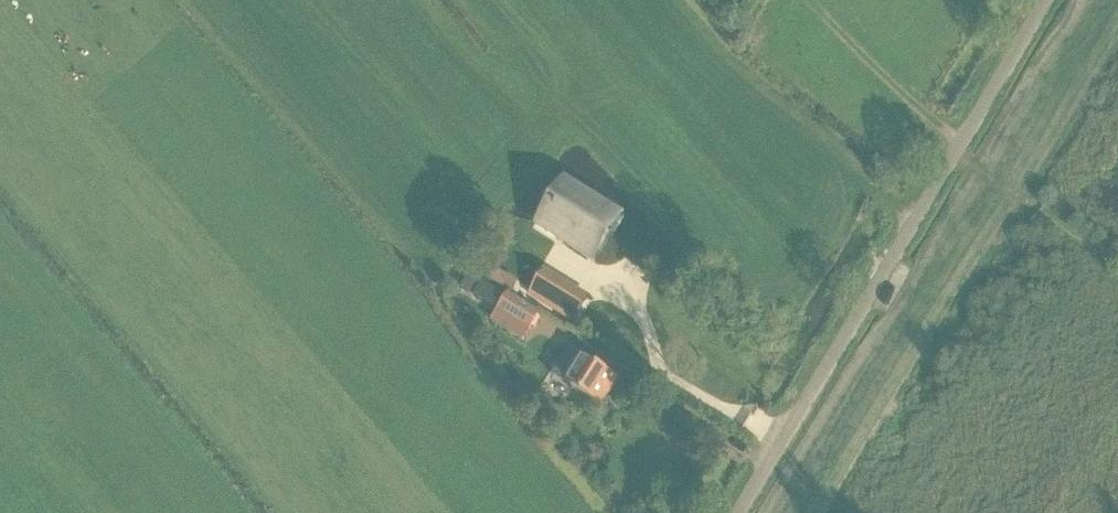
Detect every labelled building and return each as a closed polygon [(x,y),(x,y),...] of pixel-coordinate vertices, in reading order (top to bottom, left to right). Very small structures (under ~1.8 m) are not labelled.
[(597,232),(608,214),(571,190),(565,187),(557,200),(548,213),(540,227),(559,239),(562,234),(593,254),(604,236),(597,232)] [(537,280),(530,302),(578,320),(585,297),(537,280)] [(504,294),(485,282),(476,297),(495,308),(504,294)] [(542,314),(509,293),(499,310),(531,330),(542,314)] [(619,380),(607,373),(569,349),(552,376),(590,401),(590,400),(603,407),(619,380)]
